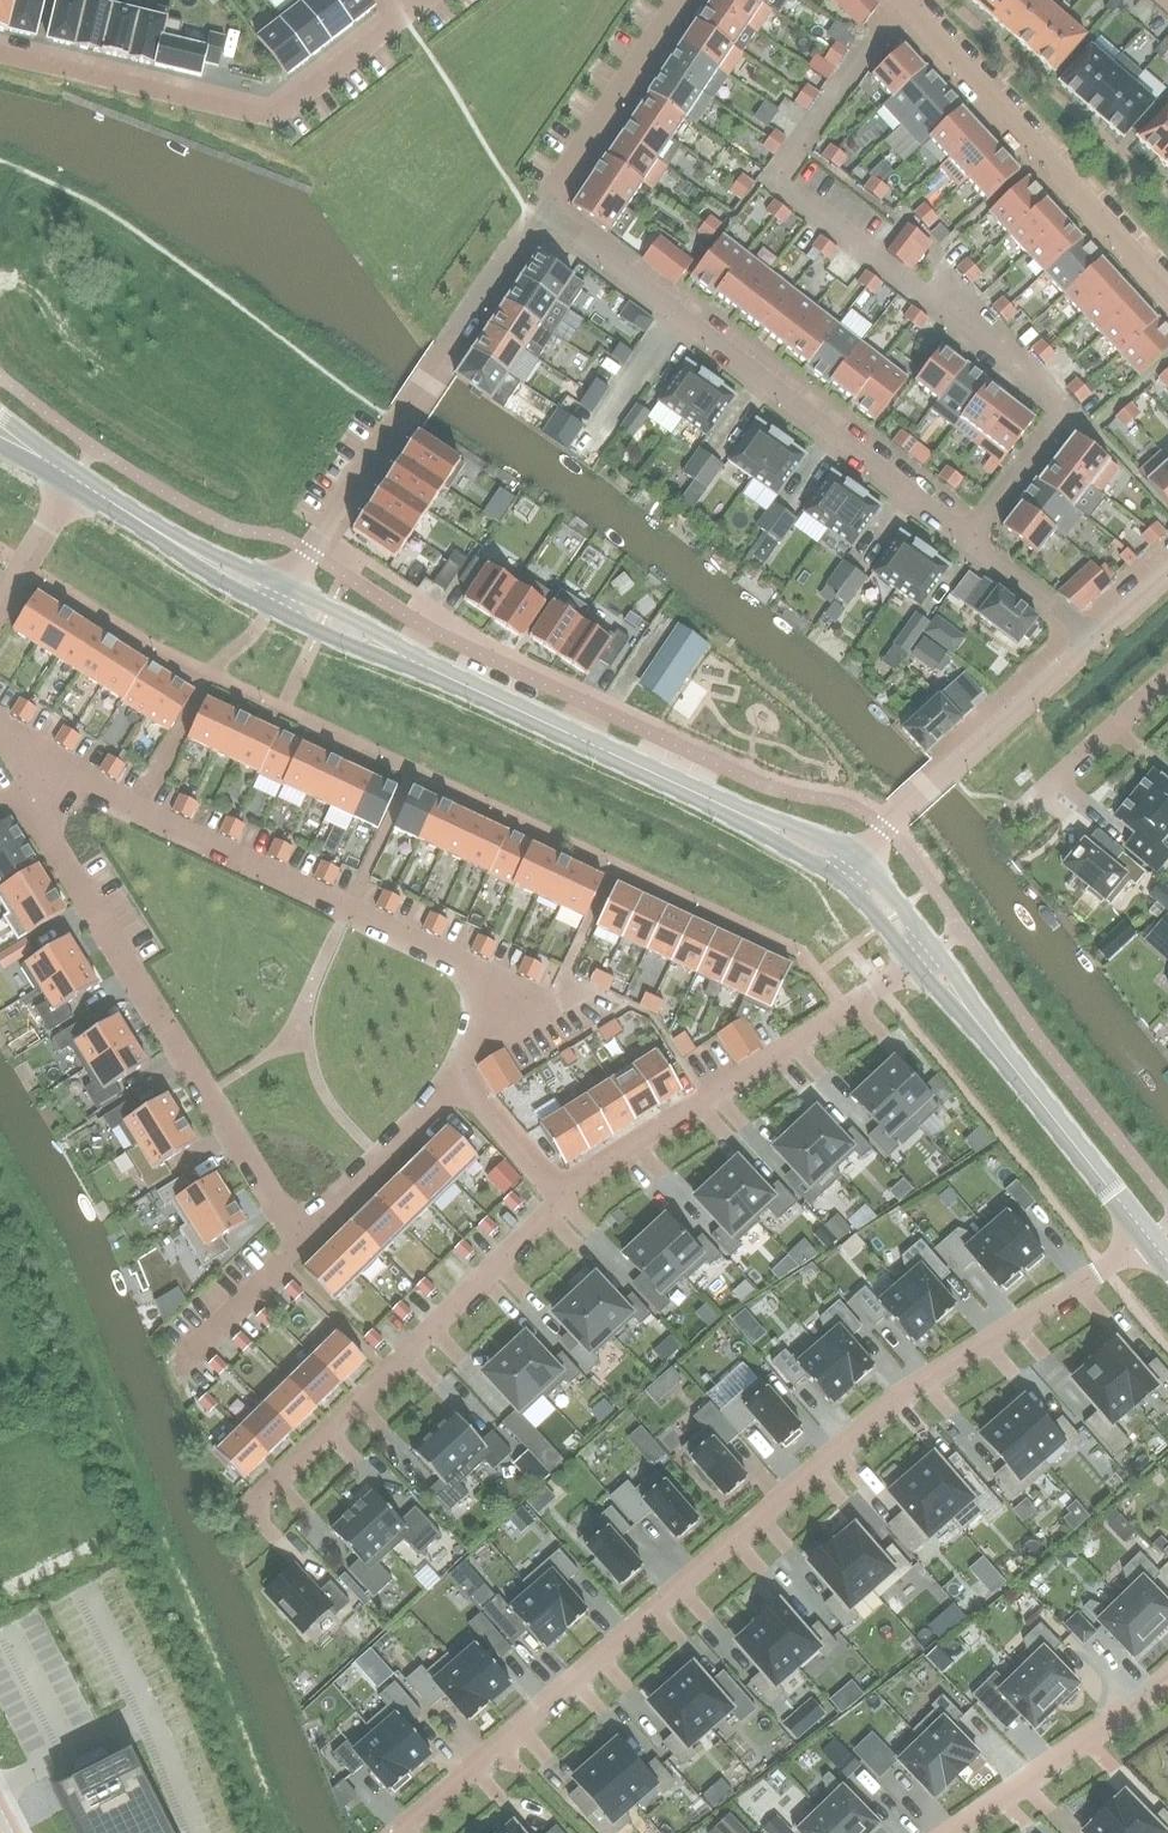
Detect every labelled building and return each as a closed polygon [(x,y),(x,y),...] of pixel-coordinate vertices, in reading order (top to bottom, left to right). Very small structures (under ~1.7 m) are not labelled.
[(8,30),(15,0),(0,0),(0,29),(8,30)] [(35,37),(44,0),(15,0),(8,30),(35,37)] [(74,46),(85,0),(56,0),(47,40),(74,46)] [(90,0),(85,0),(74,46),(101,53),(112,5),(90,0)] [(309,58),(331,42),(301,3),(299,0),(295,0),(275,16),(278,21),(279,20),(309,58)] [(331,42),(352,25),(333,0),(305,0),(301,3),(331,42)] [(352,25),(375,8),(369,0),(333,0),(352,25)] [(757,33),(771,11),(754,0),(711,0),(710,1),(757,33)] [(771,11),(774,12),(777,15),(787,0),(754,0),(771,11)] [(837,3),(847,14),(862,0),(841,0),(837,3)] [(873,0),(862,0),(847,14),(861,29),(878,5),(873,0)] [(970,0),(991,18),(1006,0),(970,0)] [(1011,36),(1043,0),(1006,0),(991,18),(1011,36)] [(1011,36),(1032,54),(1064,17),(1044,0),(1043,0),(1011,36)] [(1119,0),(1111,0),(1104,7),(1112,14),(1121,2),(1119,0)] [(757,33),(710,1),(696,22),(695,22),(694,22),(742,54),(741,53),(755,33),(756,33),(757,33)] [(139,12),(112,5),(101,53),(128,59),(139,12)] [(128,59),(154,65),(165,18),(166,18),(169,9),(158,7),(156,16),(139,12),(128,59)] [(1064,17),(1032,54),(1053,73),(1086,36),(1064,17)] [(218,66),(224,37),(209,34),(206,48),(178,41),(182,22),(166,18),(165,18),(154,65),(201,77),(204,63),(218,66)] [(309,58),(279,20),(278,21),(269,28),(257,37),(278,65),(279,66),(287,76),(309,58)] [(694,22),(680,44),(718,70),(717,70),(727,77),(742,54),(694,22)] [(835,24),(830,40),(854,47),(859,32),(835,24)] [(1153,51),(1160,57),(1167,49),(1167,44),(1163,40),(1153,51)] [(836,42),(830,51),(841,58),(847,50),(836,42)] [(718,70),(680,44),(664,68),(701,94),(702,93),(717,70),(718,70)] [(904,46),(871,76),(891,98),(923,67),(904,46)] [(1090,47),(1058,83),(1079,101),(1111,65),(1090,47)] [(836,67),(841,58),(830,51),(824,59),(836,67)] [(1119,55),(1111,65),(1079,101),(1101,120),(1133,84),(1141,74),(1119,55)] [(882,105),(900,125),(944,85),(926,65),(923,67),(891,98),(882,105)] [(712,100),(702,93),(701,94),(664,68),(647,92),(685,118),(695,125),(712,100)] [(1154,102),(1133,84),(1101,120),(1122,138),(1154,102)] [(806,85),(800,94),(812,101),(817,93),(806,85)] [(964,107),(944,85),(900,125),(920,147),(929,139),(962,109),(964,107)] [(671,140),(685,118),(647,92),(647,93),(648,94),(634,115),(671,140)] [(806,110),(812,101),(800,94),(795,102),(806,110)] [(1136,139),(1157,158),(1167,146),(1167,105),(1136,139)] [(929,139),(948,159),(981,130),(962,109),(929,139)] [(656,161),(657,161),(666,167),(680,146),(671,140),(634,115),(619,136),(656,161)] [(957,187),(966,179),(999,149),(981,130),(948,159),(939,168),(942,171),(957,187)] [(774,131),(769,139),(780,147),(785,139),(774,131)] [(666,167),(657,161),(656,161),(619,136),(605,157),(604,157),(642,183),(642,184),(651,190),(666,167)] [(774,155),(780,147),(769,139),(763,147),(774,155)] [(822,156),(830,162),(838,151),(830,145),(822,156)] [(1157,158),(1167,168),(1167,146),(1157,158)] [(986,201),(1019,171),(999,149),(966,179),(986,201)] [(846,157),(838,151),(830,162),(838,168),(846,157)] [(626,207),(642,184),(642,183),(604,157),(588,181),(626,207)] [(742,175),(735,183),(746,191),(752,183),(742,175)] [(1028,176),(988,213),(1008,235),(1046,201),(1049,198),(1028,176)] [(864,188),(872,194),(880,183),(872,177),(864,188)] [(609,232),(626,207),(588,181),(571,206),(609,232)] [(740,199),(746,191),(735,183),(729,191),(740,199)] [(888,190),(880,183),(872,194),(880,200),(888,190)] [(766,211),(774,218),(782,207),(774,201),(766,211)] [(1046,201),(1008,235),(1026,254),(1063,219),(1046,201)] [(914,213),(920,221),(930,212),(924,204),(914,213)] [(790,213),(782,207),(774,218),(782,224),(790,213)] [(920,221),(927,228),(937,219),(930,212),(920,221)] [(709,217),(703,224),(714,233),(720,225),(709,217)] [(1063,219),(1026,254),(1043,273),(1081,238),(1063,219)] [(703,224),(697,232),(708,241),(714,233),(703,224)] [(915,274),(937,248),(911,227),(890,253),(915,274)] [(714,296),(716,294),(746,253),(722,235),(689,278),(714,296)] [(812,247),(820,253),(828,242),(820,236),(812,247)] [(1081,238),(1043,273),(1063,295),(1101,260),(1104,258),(1083,236),(1081,238)] [(645,262),(663,276),(680,253),(662,239),(645,262)] [(836,249),(828,242),(820,253),(828,259),(836,249)] [(537,253),(521,277),(557,301),(568,308),(584,284),(573,276),(537,253)] [(692,262),(680,253),(663,276),(675,285),(692,262)] [(746,253),(716,294),(738,312),(769,271),(746,253)] [(957,269),(963,276),(973,267),(967,259),(957,269)] [(1101,260),(1063,295),(1082,315),(1118,279),(1101,260)] [(980,274),(973,267),(963,276),(970,283),(980,274)] [(761,329),(792,289),(769,271),(738,312),(761,329)] [(858,282),(866,288),(874,278),(866,271),(858,282)] [(504,301),(540,325),(557,301),(521,277),(504,301)] [(882,284),(874,278),(866,288),(874,295),(882,284)] [(1118,279),(1082,315),(1100,335),(1138,300),(1118,279)] [(761,329),(783,347),(815,306),(792,289),(761,329)] [(992,307),(998,315),(1009,306),(1002,298),(992,307)] [(1138,300),(1100,335),(1118,354),(1155,319),(1138,300)] [(540,325),(505,301),(505,302),(504,301),(503,302),(504,303),(489,326),(524,349),(537,358),(552,335),(539,326),(540,325)] [(654,321),(629,304),(620,316),(645,334),(654,321)] [(783,347),(806,364),(838,324),(815,306),(783,347)] [(1015,313),(1009,306),(998,315),(1005,322),(1015,313)] [(903,318),(911,324),(920,313),(912,307),(903,318)] [(927,319),(920,313),(911,324),(919,330),(927,319)] [(1155,319),(1118,354),(1139,376),(1167,349),(1167,328),(1158,317),(1155,319)] [(828,385),(830,383),(861,342),(838,324),(806,364),(804,366),(828,385)] [(472,350),(508,374),(524,349),(488,325),(472,350)] [(1031,350),(1037,357),(1048,348),(1041,341),(1031,350)] [(883,359),(874,352),(861,342),(830,383),(852,399),(883,359)] [(619,344),(610,356),(623,365),(632,352),(619,344)] [(941,347),(914,382),(937,400),(964,365),(941,347)] [(1054,356),(1048,348),(1037,357),(1044,365),(1054,356)] [(490,401),(508,374),(472,350),(471,350),(471,351),(455,376),(456,377),(473,389),(470,393),(479,399),(481,395),(490,401)] [(907,378),(890,365),(883,359),(852,399),(850,402),(874,421),(907,378)] [(658,401),(682,419),(712,378),(688,361),(658,401)] [(937,400),(930,409),(953,427),(988,384),(990,381),(966,362),(964,365),(937,400)] [(1167,387),(1167,374),(1165,371),(1158,378),(1167,388),(1167,387)] [(736,396),(712,378),(682,419),(706,436),(736,396)] [(587,392),(600,400),(608,388),(595,379),(587,392)] [(1066,389),(1073,396),(1083,387),(1076,380),(1066,389)] [(953,427),(976,445),(1010,401),(988,384),(953,427)] [(1090,394),(1083,387),(1073,396),(1079,404),(1090,394)] [(578,404),(591,413),(600,400),(587,392),(578,404)] [(984,466),(992,473),(1006,454),(1007,454),(1034,419),(1010,401),(976,445),(991,457),(984,466)] [(632,435),(649,412),(637,403),(620,426),(632,435)] [(1130,404),(1123,410),(1132,420),(1139,414),(1130,404)] [(541,433),(566,450),(583,425),(558,409),(541,433)] [(1124,428),(1132,420),(1123,410),(1115,418),(1124,428)] [(727,461),(751,478),(781,438),(757,420),(727,461)] [(892,442),(900,448),(908,438),(900,432),(892,442)] [(443,486),(442,487),(447,490),(464,465),(417,433),(401,458),(443,486)] [(1073,434),(1055,457),(1090,485),(1100,493),(1118,469),(1108,462),(1109,461),(1073,434)] [(805,455),(781,438),(751,478),(775,496),(805,455)] [(916,445),(908,438),(900,448),(908,454),(916,445)] [(693,480),(710,457),(699,449),(682,473),(693,480)] [(1160,451),(1138,472),(1146,480),(1146,481),(1167,505),(1167,460),(1160,451)] [(722,466),(710,457),(693,480),(705,489),(722,466)] [(1073,507),(1090,485),(1055,457),(1038,480),(1073,507)] [(443,486),(401,458),(384,482),(427,510),(442,487),(443,486)] [(938,477),(946,484),(953,474),(945,468),(938,477)] [(802,513),(826,530),(856,490),(832,472),(802,513)] [(961,480),(953,474),(946,484),(954,490),(961,480)] [(1016,502),(1019,504),(1055,530),(1059,526),(1068,533),(1083,514),(1073,507),(1038,480),(1035,478),(1016,502)] [(427,510),(384,482),(368,505),(411,534),(427,510)] [(880,507),(856,490),(826,530),(850,548),(880,507)] [(486,514),(498,522),(506,510),(511,503),(499,495),(486,514)] [(767,534),(784,511),(773,503),(756,526),(767,534)] [(1036,554),(1053,533),(1055,530),(1019,504),(1001,527),(1036,554)] [(411,534),(368,505),(352,530),(394,559),(411,534)] [(796,519),(784,511),(767,534),(779,543),(796,519)] [(1156,523),(1148,530),(1158,540),(1165,533),(1156,523)] [(1150,546),(1158,540),(1148,530),(1141,536),(1150,546)] [(900,533),(871,573),(895,590),(926,548),(925,547),(924,549),(899,531),(898,532),(900,533)] [(766,536),(758,548),(769,555),(777,544),(766,536)] [(926,548),(895,590),(920,607),(948,568),(949,569),(950,567),(925,550),(926,548)] [(1136,559),(1127,549),(1119,556),(1128,566),(1136,559)] [(454,551),(433,583),(445,591),(466,559),(454,551)] [(487,564),(475,556),(458,580),(471,588),(463,599),(492,619),(519,579),(518,578),(490,559),(487,564)] [(837,593),(854,570),(843,561),(826,585),(837,593)] [(1091,562),(1080,572),(1099,593),(1110,583),(1091,562)] [(866,578),(854,570),(837,593),(835,597),(846,605),(866,578)] [(1089,602),(1099,593),(1080,572),(1056,593),(1079,611),(1089,603),(1089,602)] [(519,579),(492,619),(521,638),(551,593),(522,573),(518,578),(519,579)] [(1037,619),(984,579),(964,605),(1017,645),(1023,636),(1028,640),(1037,628),(1033,624),(1037,619)] [(59,607),(36,593),(12,630),(35,645),(59,607)] [(529,637),(558,656),(582,621),(581,620),(553,601),(529,637)] [(834,604),(825,616),(834,623),(843,611),(834,604)] [(35,645),(57,659),(81,621),(59,607),(35,645)] [(928,622),(916,613),(893,644),(906,653),(928,622)] [(584,615),(581,620),(582,621),(558,656),(587,676),(597,659),(610,667),(629,638),(616,630),(613,635),(584,615)] [(936,616),(923,633),(952,655),(965,637),(936,616)] [(57,659),(79,673),(103,635),(81,621),(57,659)] [(708,644),(684,627),(675,640),(700,656),(709,646),(708,644)] [(79,673),(100,687),(124,649),(103,635),(79,673)] [(923,636),(910,655),(933,672),(947,652),(923,636)] [(667,652),(692,668),(700,656),(675,640),(667,652)] [(147,661),(146,661),(145,662),(124,649),(100,687),(121,700),(120,701),(121,702),(147,661)] [(692,668),(667,652),(659,664),(684,681),(692,668)] [(121,702),(144,717),(170,676),(147,661),(121,702)] [(659,664),(651,676),(676,693),(684,681),(659,664)] [(144,717),(168,732),(194,691),(170,676),(144,717)] [(668,705),(676,693),(651,676),(643,688),(668,705)] [(949,685),(900,730),(923,754),(971,710),(949,685)] [(28,703),(20,698),(10,713),(18,718),(28,703)] [(206,699),(187,739),(211,751),(230,710),(206,699)] [(18,718),(27,724),(36,709),(28,703),(18,718)] [(211,751),(234,762),(253,721),(230,710),(211,751)] [(257,772),(256,774),(257,774),(277,731),(277,730),(276,732),(253,721),(234,762),(257,772)] [(72,731),(63,726),(54,741),(62,746),(72,731)] [(62,746),(70,752),(80,737),(72,731),(62,746)] [(257,774),(282,786),(302,742),(277,731),(257,774)] [(284,785),(306,795),(325,755),(303,744),(303,743),(302,742),(282,786),(283,786),(284,785)] [(116,760),(108,755),(99,770),(107,775),(116,760)] [(306,795),(329,806),(348,766),(325,755),(306,795)] [(107,775),(115,780),(125,765),(116,760),(107,775)] [(329,806),(353,817),(372,777),(348,766),(329,806)] [(1167,823),(1167,785),(1152,772),(1144,782),(1143,780),(1138,786),(1140,787),(1133,795),(1167,823)] [(377,829),(396,789),(372,777),(353,817),(377,829)] [(412,788),(393,829),(418,840),(437,800),(412,788)] [(188,799),(180,795),(172,811),(181,815),(188,799)] [(1133,795),(1127,803),(1125,801),(1121,807),(1122,808),(1114,818),(1140,839),(1131,850),(1155,871),(1167,855),(1167,853),(1167,846),(1162,841),(1167,833),(1167,823),(1133,795)] [(181,815),(190,819),(197,803),(188,799),(181,815)] [(437,800),(418,840),(441,851),(460,811),(437,800)] [(460,811),(441,851),(464,862),(483,822),(460,811)] [(235,821),(227,817),(219,833),(228,837),(235,821)] [(9,818),(0,824),(0,856),(24,841),(9,818)] [(228,837),(236,841),(244,825),(235,821),(228,837)] [(507,831),(506,832),(483,822),(464,862),(487,873),(486,874),(487,875),(508,831),(507,831)] [(532,843),(508,831),(487,875),(512,886),(532,843)] [(329,836),(323,848),(335,854),(340,841),(329,836)] [(284,844),(275,840),(267,856),(276,860),(284,844)] [(24,841),(0,856),(0,888),(38,864),(24,841)] [(1083,842),(1063,866),(1089,887),(1086,891),(1100,903),(1104,899),(1110,904),(1129,880),(1134,885),(1144,873),(1122,855),(1113,866),(1083,842)] [(514,885),(536,896),(555,855),(533,845),(533,843),(532,843),(512,886),(513,887),(514,885)] [(276,860),(285,864),(292,848),(284,844),(276,860)] [(555,855),(536,896),(559,907),(578,866),(555,855)] [(330,866),(321,862),(314,878),(323,882),(330,866)] [(38,867),(39,866),(38,864),(0,888),(0,902),(8,914),(51,887),(38,867)] [(323,882),(331,886),(339,870),(330,866),(323,882)] [(584,918),(603,878),(578,866),(559,907),(584,918)] [(621,938),(641,895),(616,883),(595,926),(621,938)] [(17,941),(65,911),(51,887),(8,914),(3,917),(17,941)] [(1167,910),(1167,909),(1167,888),(1167,887),(1156,901),(1167,910)] [(392,895),(383,891),(376,907),(384,911),(392,895)] [(384,911),(393,915),(401,899),(392,895),(384,911)] [(646,950),(666,907),(641,895),(621,938),(646,950)] [(671,962),(691,919),(666,907),(646,950),(671,962)] [(439,917),(430,913),(422,929),(431,933),(439,917)] [(1167,941),(1167,916),(1167,914),(1154,929),(1167,941)] [(431,933),(440,937),(447,921),(439,917),(431,933)] [(695,973),(716,930),(691,919),(671,962),(695,973)] [(720,985),(740,942),(716,930),(695,973),(710,980),(704,993),(714,998),(720,985)] [(1110,934),(1095,948),(1107,960),(1121,946),(1110,934)] [(487,939),(478,935),(470,951),(479,956),(487,939)] [(39,987),(83,960),(68,936),(19,966),(35,991),(39,988),(39,987)] [(32,951),(25,939),(8,949),(16,961),(32,951)] [(479,956),(488,960),(496,944),(487,939),(479,956)] [(744,996),(745,997),(765,954),(740,942),(720,985),(744,996)] [(765,954),(745,997),(744,996),(741,1001),(768,1014),(791,966),(765,954)] [(534,961),(525,957),(517,973),(526,977),(534,961)] [(83,960),(39,987),(39,988),(48,1001),(35,1009),(49,1032),(73,1016),(66,1004),(98,984),(83,960)] [(526,977),(535,982),(543,965),(534,961),(526,977)] [(590,982),(599,986),(605,973),(596,969),(590,982)] [(605,973),(599,986),(608,991),(614,978),(605,973)] [(639,1005),(648,1010),(654,996),(645,992),(639,1005)] [(663,1001),(654,996),(648,1010),(657,1014),(663,1001)] [(83,1069),(132,1039),(117,1015),(85,1035),(77,1023),(53,1038),(61,1051),(69,1046),(83,1069)] [(730,1026),(748,1056),(761,1048),(743,1018),(730,1026)] [(614,1038),(622,1032),(615,1020),(606,1025),(614,1038)] [(605,1043),(614,1038),(606,1025),(598,1031),(605,1043)] [(735,1064),(748,1056),(730,1026),(717,1034),(735,1064)] [(678,1048),(690,1040),(685,1032),(672,1040),(678,1048)] [(16,1056),(28,1048),(20,1036),(7,1043),(16,1056)] [(147,1063),(132,1039),(83,1069),(92,1083),(84,1088),(98,1111),(122,1095),(115,1083),(147,1063)] [(678,1048),(683,1057),(695,1049),(690,1040),(678,1048)] [(568,1067),(577,1061),(569,1049),(560,1055),(568,1067)] [(503,1050),(490,1058),(508,1087),(521,1079),(503,1050)] [(632,1066),(658,1106),(681,1091),(656,1051),(632,1066)] [(490,1058),(477,1066),(495,1095),(508,1087),(490,1058)] [(908,1117),(918,1128),(939,1108),(894,1060),(873,1079),(908,1116),(908,1117)] [(658,1106),(632,1066),(609,1081),(634,1121),(658,1106)] [(954,1094),(936,1075),(925,1086),(943,1105),(950,1098),(954,1094)] [(908,1116),(873,1079),(852,1098),(878,1126),(868,1136),(888,1157),(899,1146),(889,1135),(908,1117),(908,1116)] [(634,1121),(609,1081),(587,1095),(586,1095),(611,1135),(634,1121)] [(586,1095),(587,1095),(584,1090),(559,1106),(562,1111),(563,1110),(588,1150),(611,1135),(586,1095)] [(118,1125),(132,1148),(133,1148),(181,1118),(166,1094),(134,1114),(126,1102),(102,1117),(110,1131),(118,1125)] [(834,1170),(853,1152),(860,1159),(871,1149),(852,1127),(841,1137),(815,1109),(805,1119),(803,1117),(793,1127),(833,1170),(834,1170)] [(563,1110),(562,1111),(539,1125),(564,1165),(588,1150),(563,1110)] [(196,1142),(181,1118),(133,1148),(132,1148),(124,1153),(147,1190),(171,1175),(164,1162),(196,1142)] [(833,1170),(793,1127),(782,1137),(784,1139),(774,1148),(819,1197),(841,1177),(834,1170),(833,1170)] [(423,1151),(454,1182),(479,1158),(448,1128),(425,1151),(424,1150),(423,1151)] [(454,1182),(423,1151),(399,1175),(429,1205),(454,1182)] [(755,1220),(767,1209),(777,1221),(796,1202),(777,1181),(766,1191),(737,1159),(716,1179),(755,1220)] [(504,1161),(489,1175),(506,1193),(520,1179),(504,1161)] [(230,1198),(215,1174),(191,1189),(183,1176),(156,1192),(165,1206),(170,1202),(185,1225),(185,1226),(230,1198)] [(375,1198),(405,1229),(429,1205),(399,1175),(398,1176),(399,1176),(377,1198),(376,1197),(375,1198)] [(716,1179),(695,1198),(721,1226),(711,1236),(730,1257),(742,1246),(738,1242),(758,1223),(755,1220),(716,1179)] [(1035,1202),(1016,1180),(1004,1190),(1023,1212),(1035,1202)] [(522,1204),(511,1193),(503,1200),(514,1211),(522,1204)] [(245,1222),(230,1198),(185,1226),(185,1225),(179,1229),(202,1266),(229,1250),(221,1237),(245,1222)] [(351,1222),(380,1252),(405,1229),(375,1198),(351,1222)] [(1007,1211),(985,1230),(1021,1270),(1024,1268),(1027,1271),(1043,1258),(1040,1254),(1043,1252),(1007,1211)] [(835,1215),(825,1225),(839,1240),(849,1230),(835,1215)] [(497,1228),(486,1217),(479,1225),(489,1236),(497,1228)] [(665,1217),(644,1236),(683,1278),(682,1278),(685,1281),(706,1262),(710,1266),(721,1256),(701,1234),(691,1244),(665,1217)] [(328,1246),(356,1275),(380,1252),(351,1222),(350,1223),(351,1223),(328,1246)] [(822,1226),(814,1234),(827,1248),(836,1240),(822,1226)] [(940,1244),(963,1271),(974,1261),(999,1289),(1002,1287),(1005,1290),(1021,1276),(1018,1273),(1021,1270),(985,1230),(974,1240),(967,1232),(958,1228),(940,1244)] [(662,1297),(682,1278),(683,1278),(644,1236),(623,1255),(662,1297)] [(898,1284),(934,1325),(955,1306),(931,1277),(943,1266),(919,1239),(900,1256),(903,1265),(910,1273),(898,1284)] [(463,1241),(455,1248),(465,1259),(473,1252),(463,1241)] [(808,1241),(776,1272),(787,1283),(819,1253),(808,1241)] [(356,1275),(328,1246),(303,1270),(331,1299),(356,1275)] [(583,1283),(572,1293),(613,1337),(633,1318),(640,1325),(651,1314),(631,1293),(621,1303),(595,1276),(585,1285),(583,1283)] [(416,1286),(427,1297),(435,1290),(424,1279),(416,1286)] [(303,1292),(292,1281),(284,1289),(295,1300),(303,1292)] [(898,1284),(878,1302),(864,1287),(851,1298),(874,1325),(887,1315),(912,1344),(934,1325),(898,1284)] [(165,1320),(191,1309),(183,1291),(158,1302),(165,1320)] [(593,1355),(613,1337),(572,1293),(561,1303),(563,1305),(553,1314),(579,1342),(569,1352),(588,1373),(600,1362),(593,1355)] [(852,1386),(874,1367),(848,1338),(862,1327),(839,1300),(826,1312),(819,1317),(822,1327),(829,1335),(818,1345),(817,1345),(852,1386)] [(392,1310),(403,1321),(411,1313),(400,1302),(392,1310)] [(267,1328),(275,1320),(264,1309),(256,1317),(267,1328)] [(742,1312),(731,1322),(739,1331),(750,1321),(742,1312)] [(333,1329),(309,1353),(340,1384),(341,1384),(340,1383),(364,1359),(333,1329)] [(372,1330),(364,1337),(375,1349),(383,1341),(372,1330)] [(243,1351),(251,1344),(240,1333),(232,1340),(243,1351)] [(524,1334),(504,1354),(543,1396),(542,1396),(545,1399),(565,1380),(569,1384),(581,1373),(561,1352),(550,1362),(524,1334)] [(670,1334),(663,1341),(673,1352),(680,1346),(670,1334)] [(830,1405),(852,1386),(817,1345),(818,1345),(812,1338),(791,1357),(785,1350),(771,1361),(794,1388),(807,1378),(830,1405)] [(1131,1405),(1135,1409),(1156,1390),(1164,1399),(1167,1395),(1167,1374),(1155,1360),(1142,1371),(1115,1341),(1094,1360),(1132,1404),(1131,1405)] [(340,1384),(309,1353),(285,1377),(316,1408),(340,1384)] [(522,1415),(542,1396),(543,1396),(504,1354),(483,1373),(522,1415)] [(208,1364),(219,1375),(227,1367),(216,1356),(208,1364)] [(1110,1423),(1131,1405),(1132,1404),(1094,1360),(1093,1361),(1094,1362),(1088,1367),(1087,1366),(1072,1379),(1110,1423)] [(670,1368),(660,1377),(671,1389),(680,1380),(670,1368)] [(316,1408),(285,1377),(261,1400),(292,1432),(293,1431),(292,1430),(314,1408),(315,1409),(316,1408)] [(719,1412),(738,1434),(755,1420),(778,1447),(782,1444),(785,1448),(801,1434),(798,1430),(801,1428),(758,1378),(735,1398),(719,1412)] [(209,1412),(217,1405),(206,1394),(198,1401),(209,1412)] [(1002,1417),(1040,1460),(1041,1459),(1060,1442),(1068,1451),(1081,1440),(1061,1417),(1049,1427),(1024,1398),(1002,1417)] [(292,1432),(261,1400),(237,1424),(268,1455),(292,1432)] [(722,1449),(738,1434),(719,1412),(710,1402),(692,1417),(703,1429),(681,1448),(724,1497),(747,1478),(722,1449)] [(471,1472),(484,1461),(493,1470),(511,1453),(492,1431),(480,1441),(453,1412),(432,1431),(471,1472)] [(520,1442),(531,1431),(513,1412),(502,1422),(520,1442)] [(1048,1468),(1041,1459),(1040,1460),(1002,1417),(981,1436),(1006,1465),(994,1475),(1014,1498),(1048,1468)] [(268,1455),(237,1424),(212,1448),(242,1479),(266,1455),(267,1456),(268,1455)] [(432,1431),(412,1450),(439,1480),(428,1490),(448,1511),(467,1494),(459,1484),(471,1472),(432,1431)] [(534,1457),(544,1468),(555,1457),(546,1447),(534,1457)] [(658,1447),(645,1459),(652,1467),(665,1455),(658,1447)] [(527,1469),(536,1460),(527,1451),(518,1459),(527,1469)] [(911,1474),(949,1517),(948,1518),(952,1522),(974,1503),(974,1502),(987,1491),(969,1470),(956,1482),(933,1456),(911,1474)] [(635,1490),(627,1481),(610,1496),(635,1525),(651,1511),(676,1540),(699,1521),(656,1471),(635,1490)] [(928,1535),(948,1518),(949,1517),(911,1474),(904,1481),(901,1477),(886,1490),(904,1510),(887,1526),(910,1553),(929,1537),(928,1535)] [(540,1514),(557,1500),(548,1489),(530,1503),(540,1514)] [(401,1542),(415,1557),(438,1536),(412,1509),(400,1521),(372,1491),(352,1510),(390,1552),(401,1542)] [(522,1507),(510,1518),(521,1531),(534,1520),(522,1507)] [(598,1518),(600,1521),(579,1539),(620,1586),(642,1567),(619,1540),(631,1529),(611,1507),(598,1518)] [(352,1510),(331,1530),(359,1559),(348,1569),(374,1597),(392,1580),(378,1564),(390,1552),(352,1510)] [(832,1546),(870,1588),(890,1571),(898,1580),(911,1568),(891,1546),(879,1556),(851,1523),(836,1536),(839,1539),(833,1545),(832,1546)] [(833,1545),(832,1544),(828,1547),(825,1544),(810,1556),(813,1560),(809,1563),(836,1594),(824,1604),(844,1627),(857,1616),(849,1606),(870,1588),(832,1546),(833,1545)] [(565,1630),(587,1611),(563,1584),(578,1572),(558,1549),(522,1581),(529,1590),(530,1590),(565,1630)] [(1167,1623),(1167,1604),(1149,1585),(1160,1574),(1139,1552),(1122,1569),(1125,1579),(1132,1586),(1119,1599),(1155,1636),(1167,1623)] [(462,1563),(448,1575),(480,1611),(482,1609),(494,1599),(462,1563)] [(317,1592),(293,1565),(265,1591),(303,1631),(329,1607),(336,1614),(349,1601),(330,1580),(317,1592)] [(993,1568),(979,1581),(990,1594),(1005,1581),(993,1568)] [(343,1587),(356,1600),(362,1595),(349,1581),(343,1587)] [(504,1635),(519,1621),(544,1649),(565,1630),(530,1590),(529,1590),(509,1608),(498,1595),(494,1599),(482,1609),(504,1635)] [(1119,1599),(1106,1612),(1099,1604),(1089,1601),(1083,1607),(1132,1658),(1155,1636),(1119,1599)] [(757,1623),(758,1623),(796,1666),(816,1648),(824,1657),(837,1646),(817,1623),(805,1633),(779,1603),(756,1622),(757,1623)] [(932,1626),(944,1640),(969,1619),(958,1605),(932,1626)] [(1075,1615),(1064,1626),(1082,1644),(1093,1633),(1075,1615)] [(736,1642),(762,1671),(750,1681),(770,1704),(783,1693),(775,1684),(796,1666),(758,1623),(757,1623),(751,1629),(750,1628),(736,1641),(736,1642)] [(1026,1649),(1033,1657),(1020,1669),(1056,1706),(1059,1703),(1062,1707),(1078,1691),(1075,1688),(1078,1685),(1050,1655),(1061,1645),(1040,1623),(1022,1640),(1026,1649)] [(493,1628),(481,1639),(499,1660),(511,1649),(493,1628)] [(454,1662),(489,1703),(511,1684),(475,1643),(454,1662)] [(447,1653),(424,1673),(419,1667),(405,1679),(430,1708),(444,1695),(467,1722),(489,1703),(454,1662),(447,1653)] [(376,1656),(361,1670),(376,1687),(392,1674),(376,1656)] [(671,1684),(708,1727),(728,1709),(740,1722),(755,1709),(722,1672),(723,1673),(732,1683),(718,1695),(708,1684),(689,1662),(675,1674),(678,1678),(671,1684)] [(987,1713),(1003,1697),(1033,1728),(1056,1706),(1020,1669),(1016,1665),(1000,1681),(994,1674),(971,1697),(987,1713)] [(366,1724),(370,1728),(410,1772),(431,1754),(407,1725),(421,1713),(394,1682),(378,1696),(386,1706),(366,1724)] [(844,1715),(867,1697),(856,1683),(833,1701),(844,1715)] [(688,1745),(708,1727),(671,1684),(649,1703),(674,1732),(663,1743),(683,1766),(696,1754),(688,1745)] [(916,1735),(955,1776),(978,1754),(950,1725),(961,1715),(940,1693),(928,1704),(934,1709),(912,1731),(916,1735)] [(800,1715),(785,1727),(796,1739),(810,1727),(800,1715)] [(407,1775),(410,1772),(370,1728),(350,1745),(346,1741),(332,1753),(351,1775),(364,1764),(388,1791),(391,1789),(394,1792),(410,1779),(407,1775)] [(933,1798),(955,1776),(916,1735),(893,1757),(933,1798)] [(595,1760),(633,1803),(653,1785),(661,1794),(674,1782),(654,1760),(642,1770),(617,1741),(595,1760)] [(878,1743),(858,1761),(876,1780),(895,1761),(878,1743)] [(110,1754),(100,1747),(74,1760),(74,1772),(110,1754)] [(130,1750),(58,1786),(82,1832),(172,1832),(130,1750)] [(857,1765),(847,1754),(833,1768),(844,1779),(857,1765)] [(568,1796),(587,1818),(600,1832),(616,1832),(630,1821),(623,1812),(633,1803),(595,1760),(574,1779),(580,1786),(568,1796)] [(877,1824),(828,1772),(822,1778),(825,1788),(832,1796),(819,1808),(843,1832),(868,1832),(877,1824)] [(333,1787),(331,1789),(338,1810),(341,1807),(357,1795),(342,1779),(333,1787)] [(1103,1813),(1123,1832),(1167,1832),(1167,1816),(1162,1810),(1151,1821),(1124,1793),(1114,1804),(1113,1803),(1103,1813)] [(819,1808),(815,1804),(793,1826),(799,1832),(843,1832),(819,1808)] [(1084,1832),(1123,1832),(1103,1813),(1093,1822),(1094,1823),(1084,1832)] [(719,1832),(745,1832),(728,1816),(715,1829),(719,1832)] [(512,1824),(501,1832),(520,1832),(512,1824)] [(792,1832),(784,1824),(775,1832),(791,1832),(792,1832)]
